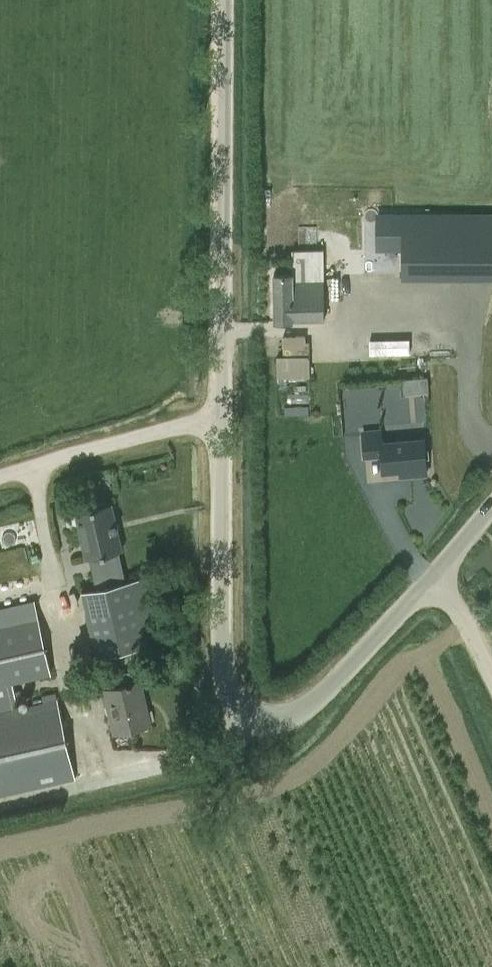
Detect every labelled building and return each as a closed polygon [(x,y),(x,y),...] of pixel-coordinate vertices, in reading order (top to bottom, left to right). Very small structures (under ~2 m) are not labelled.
[(382,214),(382,247),(409,247),(409,275),(491,276),(491,214),(382,214)] [(323,320),(322,280),(323,280),(322,249),(291,249),(291,273),(273,273),(274,320),(323,320)] [(282,336),(282,359),(308,358),(308,341),(304,341),(304,335),(282,336)] [(421,378),(422,391),(429,391),(428,377),(421,378)] [(417,417),(426,417),(426,392),(417,392),(417,417)] [(423,437),(382,441),(381,428),(360,430),(362,458),(380,456),(382,472),(408,470),(409,475),(426,473),(423,437)] [(91,557),(115,551),(119,550),(109,503),(106,504),(104,502),(97,503),(96,506),(76,511),(87,557),(91,557)] [(122,582),(115,551),(91,557),(98,588),(82,591),(97,656),(157,642),(142,578),(122,582)] [(74,778),(57,698),(17,707),(12,683),(51,673),(36,618),(32,601),(0,608),(0,795),(74,778)] [(113,732),(150,723),(141,681),(133,682),(130,670),(109,674),(101,676),(103,689),(113,732)]
